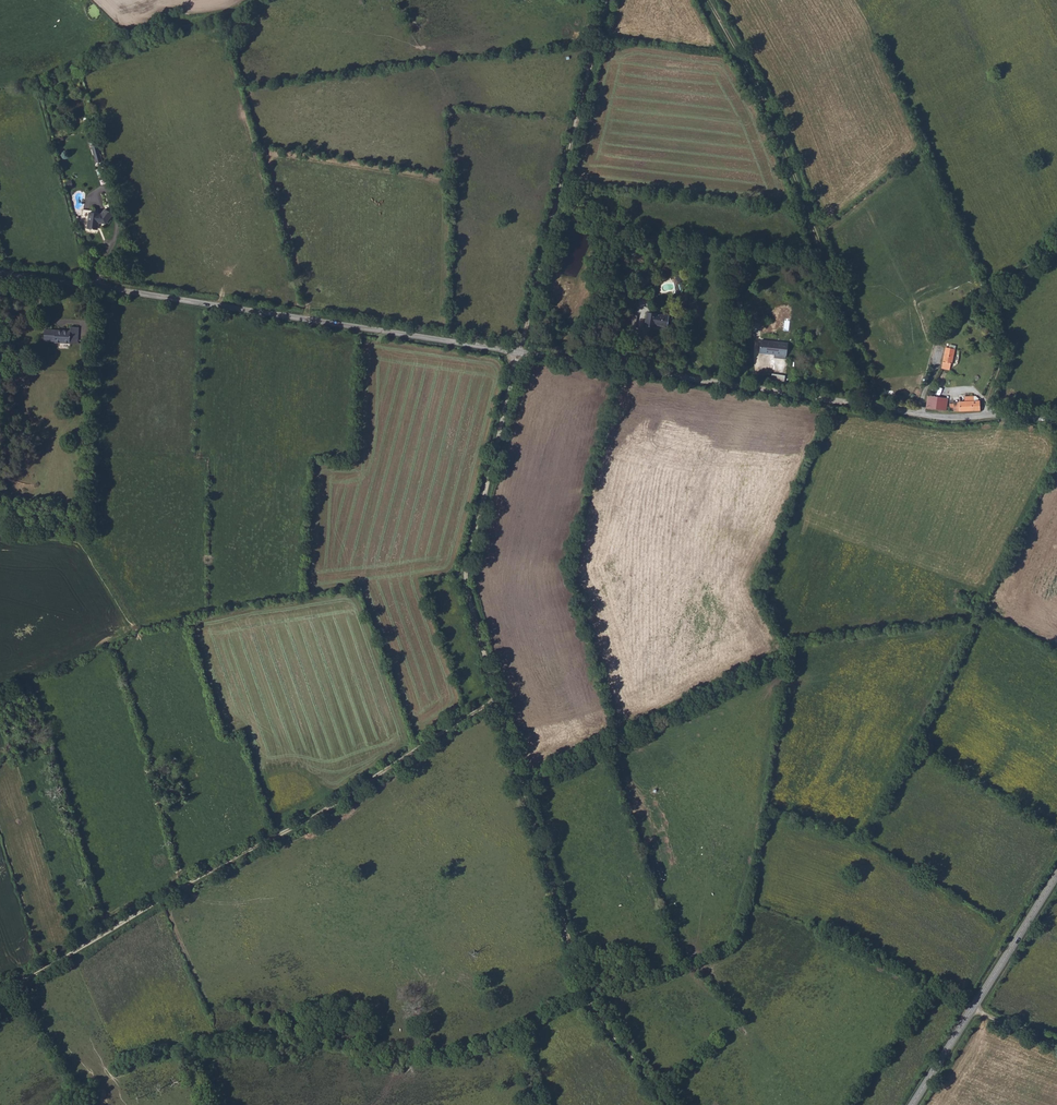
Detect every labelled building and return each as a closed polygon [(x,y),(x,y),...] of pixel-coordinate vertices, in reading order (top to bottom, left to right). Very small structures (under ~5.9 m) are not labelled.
[(97,143),(92,144),(96,163),(102,162),(97,143)] [(88,230),(97,231),(98,225),(107,226),(112,216),(104,212),(101,217),(90,215),(88,230)] [(630,314),(628,326),(636,326),(637,314),(630,314)] [(642,331),(651,332),(651,329),(665,330),(665,319),(643,318),(642,331)] [(39,340),(50,340),(50,342),(65,341),(64,337),(71,336),(71,324),(63,324),(62,328),(38,330),(39,340)] [(778,353),(779,344),(758,342),(756,355),(783,358),(783,354),(778,353)] [(937,365),(945,367),(947,360),(949,360),(952,346),(943,344),(938,364),(937,365)] [(772,373),(771,381),(784,382),(785,374),(772,373)] [(926,393),(936,395),(939,378),(929,377),(928,381),(926,393)] [(918,406),(934,408),(936,395),(926,393),(922,392),(918,406)] [(944,410),(946,409),(976,410),(976,405),(977,399),(971,399),(971,395),(963,394),(962,395),(952,395),(952,399),(948,399),(948,402),(945,402),(944,410)]
